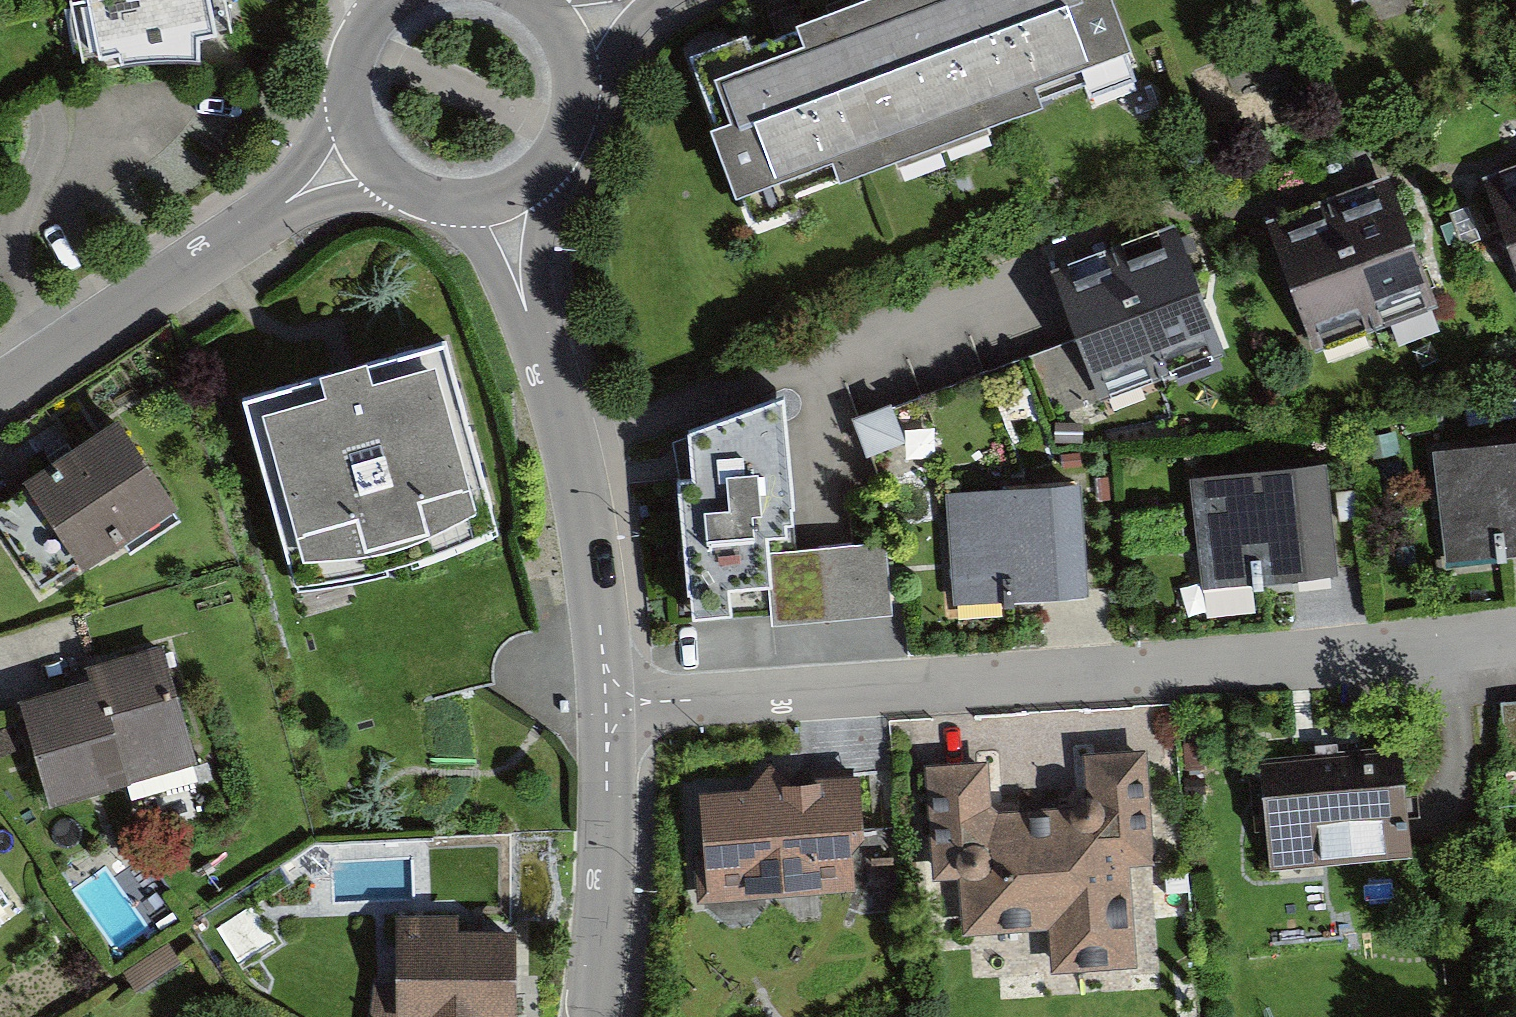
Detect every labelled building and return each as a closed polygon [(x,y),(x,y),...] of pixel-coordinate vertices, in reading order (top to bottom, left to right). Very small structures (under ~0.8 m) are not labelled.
[(92,72),(227,48),(218,0),(79,0),(92,72)] [(690,60),(749,218),(1137,73),(1109,0),(849,0),(690,60)] [(1483,173),(1515,263),(1515,161),(1483,173)] [(1391,175),(1330,197),(1374,322),(1436,300),(1391,175)] [(1313,344),(1374,322),(1330,197),(1268,219),(1313,344)] [(1176,227),(1114,249),(1161,381),(1224,359),(1176,227)] [(1099,403),(1161,381),(1114,249),(1051,272),(1099,403)] [(447,339),(252,394),(303,576),(499,520),(447,339)] [(791,394),(690,429),(692,471),(683,472),(687,628),(897,618),(896,543),(802,548),(791,394)] [(121,423),(0,501),(0,510),(49,586),(175,505),(121,423)] [(1440,448),(1451,554),(1515,547),(1515,440),(1440,448)] [(1190,472),(1202,585),(1338,570),(1326,457),(1291,461),(1263,464),(1252,465),(1205,470),(1190,472)] [(1082,482),(955,489),(961,596),(1087,589),(1082,482)] [(96,683),(29,698),(52,797),(196,764),(167,640),(90,657),(96,683)] [(994,759),(931,762),(936,872),(966,871),(969,930),(1045,927),(1047,972),(1142,968),(1137,863),(1161,862),(1155,751),(1082,754),(1085,800),(996,804),(994,759)] [(692,849),(696,900),(856,887),(853,841),(864,824),(860,768),(784,774),(784,770),(769,759),(749,782),(699,786),(704,848),(692,849)] [(1262,782),(1269,866),(1413,854),(1406,770),(1262,782)] [(10,884),(0,870),(0,891),(10,884)] [(403,906),(400,978),(378,977),(377,1016),(518,1016),(522,927),(458,925),(458,908),(403,906)]
